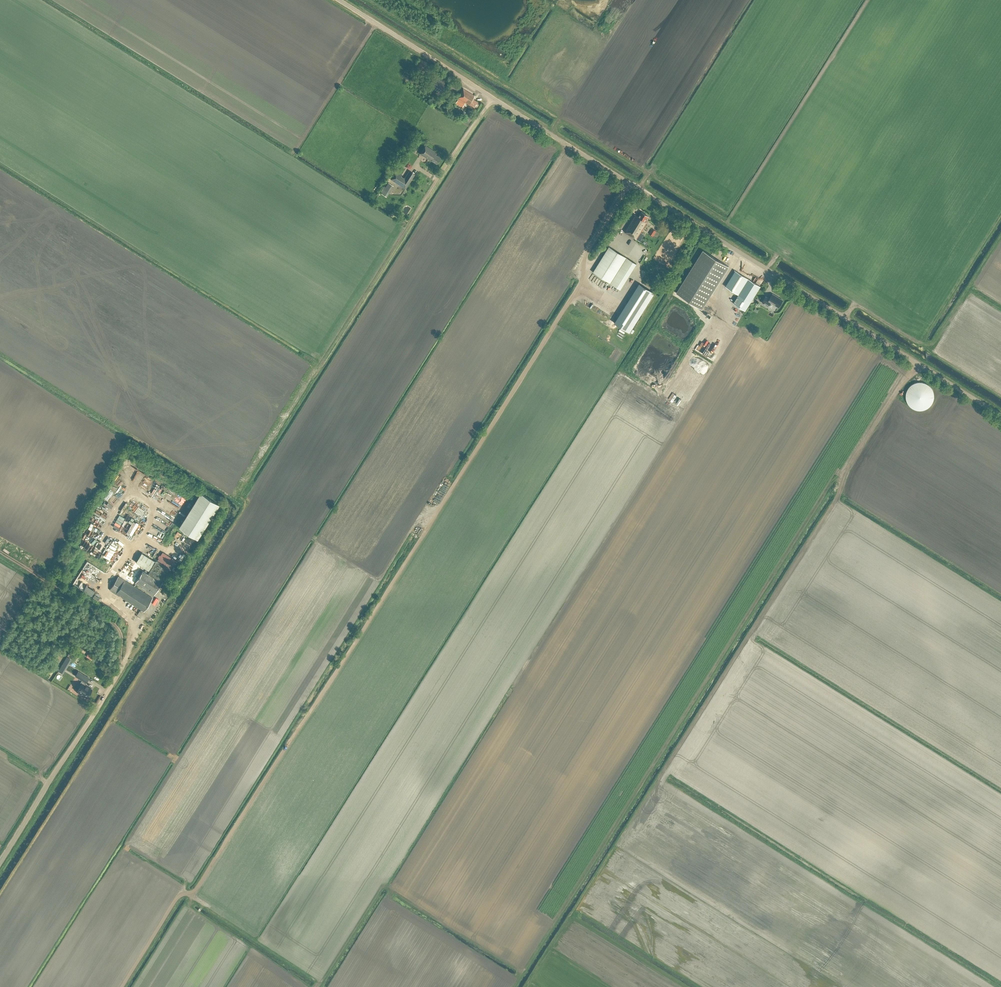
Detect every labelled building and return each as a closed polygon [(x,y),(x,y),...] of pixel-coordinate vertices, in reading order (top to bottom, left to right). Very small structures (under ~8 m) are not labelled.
[(439,94),(448,81),(435,73),(426,86),(439,94)] [(473,107),(477,101),(472,98),(474,95),(463,88),(457,97),(458,98),(456,102),(462,106),(465,102),(473,107)] [(406,142),(402,148),(409,152),(411,147),(407,145),(408,144),(406,142)] [(436,163),(440,158),(434,154),(435,152),(425,145),(420,154),(428,159),(428,158),(436,163)] [(405,188),(414,174),(409,170),(404,178),(401,176),(402,175),(395,171),(390,179),(405,188)] [(381,193),(386,196),(392,186),(388,183),(381,193)] [(645,221),(649,216),(641,211),(638,217),(635,214),(624,231),(636,239),(647,222),(645,221)] [(621,289),(637,264),(609,247),(593,272),(621,289)] [(702,309),(729,267),(703,250),(676,292),(702,309)] [(751,302),(761,286),(736,271),(726,286),(739,294),(751,302)] [(629,332),(654,292),(639,282),(614,322),(629,332)] [(745,310),(751,302),(739,294),(733,303),(745,310)] [(768,305),(770,302),(778,307),(783,300),(773,294),(770,298),(766,296),(762,302),(768,305)] [(921,410),(922,410),(924,409),(925,409),(926,408),(928,408),(929,407),(930,406),(931,405),(932,403),(933,402),(933,401),(934,399),(934,398),(934,396),(934,395),(934,393),(934,392),(933,391),(933,389),(932,388),(931,387),(930,386),(929,385),(928,384),(926,383),(925,382),(924,382),(922,382),(921,382),(919,382),(918,382),(916,382),(915,382),(914,383),(912,384),(911,385),(910,386),(909,387),(908,388),(907,389),(907,390),(906,392),(906,393),(906,395),(906,396),(906,398),(906,399),(907,401),(907,402),(908,403),(909,404),(910,406),(911,407),(912,407),(913,408),(915,409),(916,409),(918,410),(919,410),(921,410)] [(197,538),(219,503),(201,491),(179,526),(197,538)] [(154,594),(163,580),(170,568),(156,560),(145,552),(135,566),(132,571),(131,574),(134,576),(134,577),(137,579),(134,582),(154,594)] [(144,611),(153,597),(118,576),(109,589),(144,611)] [(67,656),(58,670),(63,673),(71,659),(67,656)] [(86,682),(89,677),(79,671),(76,676),(86,682)] [(86,698),(92,688),(81,681),(75,690),(86,698)]
